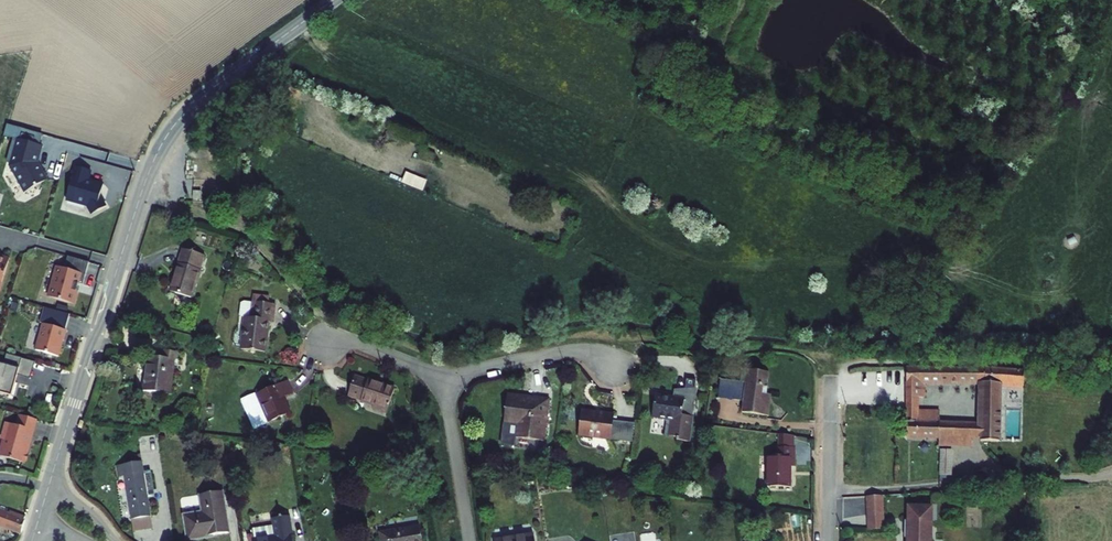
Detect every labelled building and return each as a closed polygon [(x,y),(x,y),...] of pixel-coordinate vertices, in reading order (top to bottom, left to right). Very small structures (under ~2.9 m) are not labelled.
[(41,130),(5,120),(2,131),(16,135),(8,162),(23,188),(46,176),(36,158),(41,142),(38,141),(41,130)] [(89,167),(74,163),(65,196),(86,202),(91,211),(104,203),(99,193),(102,181),(87,177),(89,167)] [(408,171),(404,182),(425,190),(429,179),(408,171)] [(201,192),(193,192),(193,200),(201,200),(201,192)] [(197,251),(176,244),(162,285),(184,292),(197,251)] [(8,254),(0,251),(0,280),(8,254)] [(90,259),(69,253),(65,265),(59,263),(50,293),(74,300),(80,280),(84,281),(90,259)] [(243,312),(239,344),(262,347),(266,316),(271,317),(273,299),(250,296),(246,296),(239,300),(238,311),(243,312)] [(71,311),(46,304),(42,320),(44,321),(37,347),(59,354),(68,327),(67,327),(71,311)] [(140,353),(136,387),(165,390),(169,356),(172,356),(173,349),(158,347),(157,355),(140,353)] [(8,351),(5,361),(0,360),(0,384),(4,386),(3,390),(10,391),(12,383),(15,384),(18,372),(23,355),(8,351)] [(37,359),(23,355),(18,372),(32,376),(37,359)] [(743,396),(741,408),(768,411),(770,390),(766,389),(767,369),(742,366),(740,378),(734,377),(732,395),(743,396)] [(1017,369),(973,366),(899,366),(899,418),(903,418),(903,429),(931,429),(931,442),(945,442),(946,435),(973,435),(972,438),(994,437),(996,382),(1016,382),(1017,369)] [(351,374),(346,392),(358,396),(358,398),(370,402),(369,405),(385,409),(392,385),(366,376),(364,379),(351,374)] [(717,375),(715,393),(732,395),(734,377),(717,375)] [(255,392),(268,420),(288,411),(282,395),(291,391),(286,379),(255,392)] [(689,410),(693,380),(670,383),(669,391),(670,391),(671,386),(681,387),(678,409),(689,410)] [(669,391),(650,389),(648,412),(661,413),(664,417),(662,430),(676,431),(676,433),(687,434),(689,410),(678,409),(681,387),(671,386),(670,391),(669,391)] [(516,423),(514,434),(542,438),(548,397),(508,391),(503,421),(516,423)] [(577,404),(574,430),(609,434),(630,437),(633,417),(611,415),(612,409),(577,404)] [(26,451),(34,417),(19,413),(16,424),(5,421),(1,438),(5,439),(1,455),(24,461),(24,459),(26,460),(28,451),(26,451)] [(766,446),(763,477),(784,480),(786,460),(792,461),(794,441),(776,439),(775,448),(766,446)] [(955,474),(955,448),(942,447),(941,474),(955,474)] [(140,461),(139,453),(132,454),(133,462),(140,461)] [(142,472),(140,461),(133,462),(115,466),(117,477),(122,476),(130,519),(150,516),(147,497),(153,496),(149,470),(142,472)] [(883,490),(868,492),(870,509),(875,509),(876,516),(886,515),(883,490)] [(184,515),(187,540),(228,533),(221,491),(199,495),(202,512),(184,515)] [(910,500),(910,514),(907,514),(908,532),(911,532),(912,540),(935,540),(934,526),(932,526),(931,500),(910,500)] [(23,529),(27,519),(24,518),(26,513),(15,510),(14,514),(0,509),(0,520),(23,529)] [(875,509),(870,509),(872,526),(887,524),(886,515),(876,516),(875,509)] [(254,540),(292,540),(288,514),(271,517),(274,535),(253,538),(254,540)] [(152,527),(150,516),(130,519),(132,531),(152,527)] [(382,540),(421,540),(419,528),(381,535),(382,540)]
